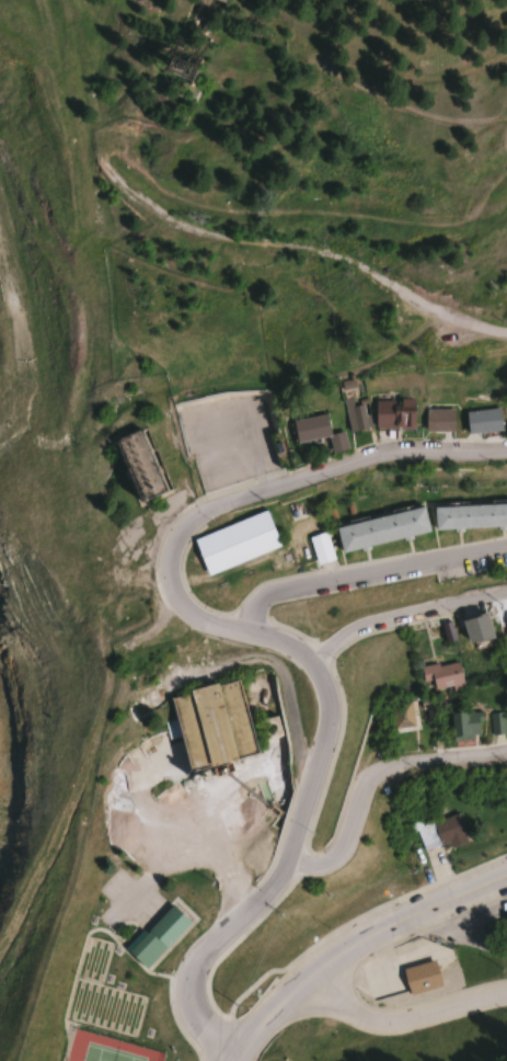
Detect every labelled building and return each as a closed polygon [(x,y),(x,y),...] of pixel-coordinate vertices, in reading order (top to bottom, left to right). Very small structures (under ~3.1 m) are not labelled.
[(345,399),(348,431),(367,429),(365,405),(351,407),(351,399),(345,399)] [(412,400),(373,400),(373,429),(412,429),(412,400)] [(204,489),(273,470),(269,453),(251,459),(239,417),(221,422),(217,407),(204,411),(211,435),(190,440),(204,489)] [(451,431),(451,409),(424,409),(424,431),(451,431)] [(463,411),(465,433),(498,431),(497,409),(463,411)] [(290,421),(294,443),(327,437),(330,452),(345,449),(342,432),(328,435),(324,414),(290,421)] [(162,492),(140,429),(108,440),(130,503),(162,492)] [(427,534),(423,508),(335,524),(339,550),(427,534)] [(204,575),(279,549),(265,511),(190,538),(204,575)] [(333,560),(324,531),(307,537),(315,565),(333,560)] [(467,644),(490,638),(484,614),(461,619),(467,644)] [(431,682),(432,691),(461,688),(458,661),(420,666),(422,683),(431,682)] [(185,772),(253,757),(237,680),(168,695),(185,772)] [(416,731),(416,704),(395,704),(395,731),(416,731)] [(482,738),(482,712),(450,712),(450,738),(482,738)] [(504,734),(503,713),(489,713),(490,734),(504,734)] [(466,836),(458,814),(431,823),(438,846),(466,836)] [(188,923),(169,905),(125,953),(143,971),(188,923)] [(401,968),(409,995),(441,986),(433,959),(401,968)]
